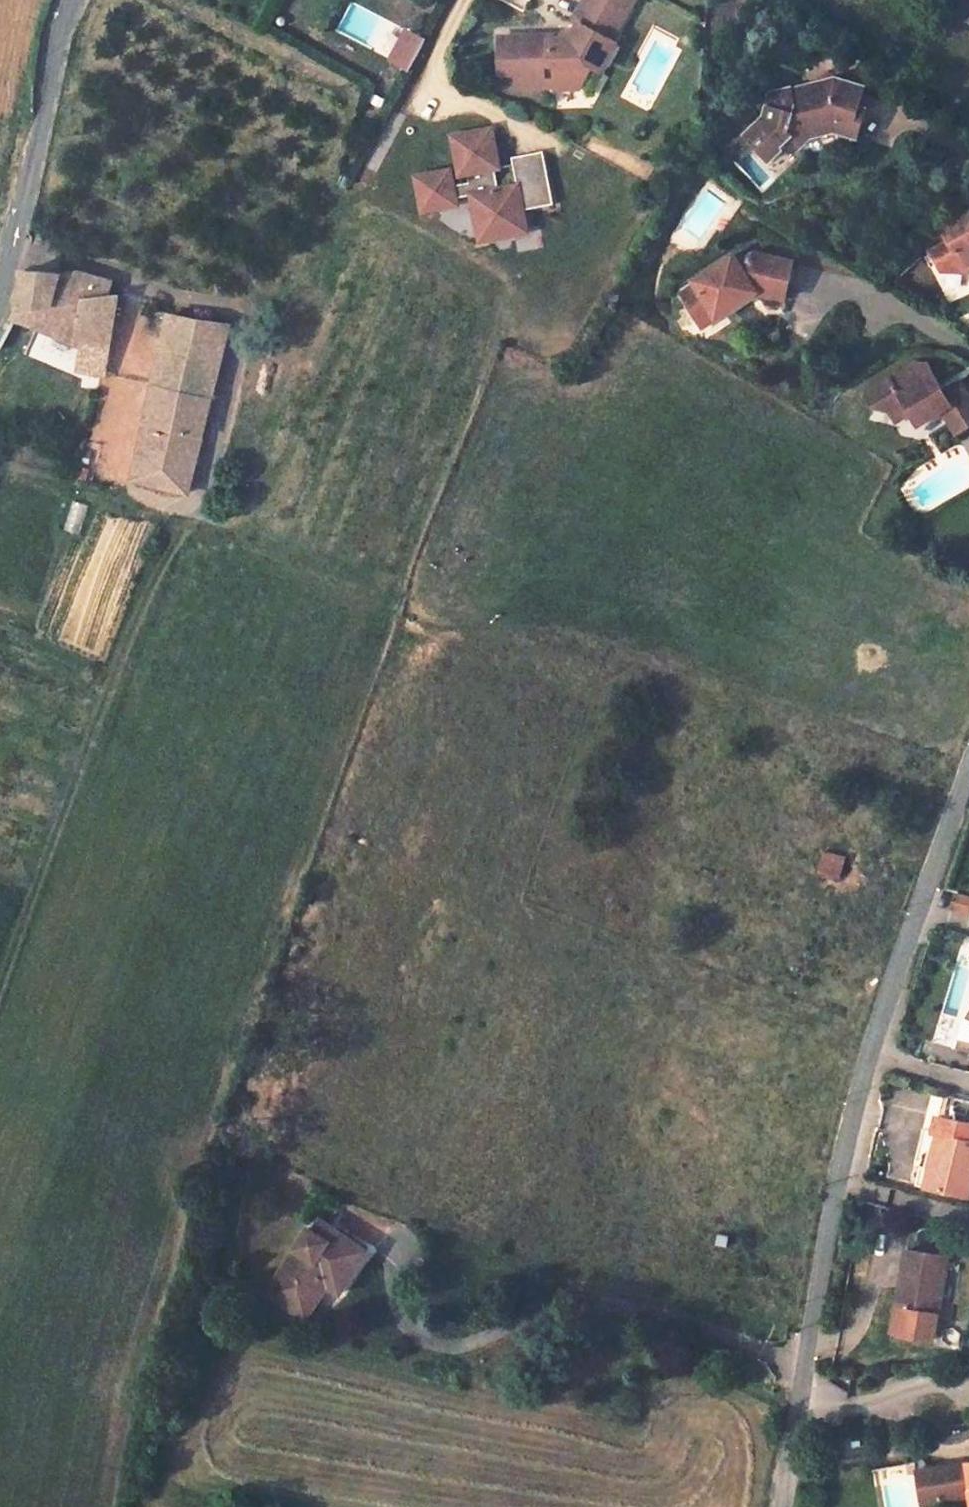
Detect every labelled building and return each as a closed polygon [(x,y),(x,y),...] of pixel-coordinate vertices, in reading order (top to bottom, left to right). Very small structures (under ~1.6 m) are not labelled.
[(611,0),(585,0),(574,21),(579,23),(571,38),(557,38),(557,35),(516,37),(516,47),(500,47),(500,74),(517,73),(517,82),(543,81),(542,65),(555,64),(556,81),(556,86),(556,88),(581,87),(592,66),(601,71),(616,42),(613,40),(629,10),(611,0)] [(634,0),(611,0),(629,10),(634,0)] [(420,33),(398,22),(382,55),(403,66),(420,33)] [(516,37),(499,37),(500,47),(516,47),(516,37)] [(838,126),(841,115),(858,120),(863,102),(856,100),(861,81),(832,74),(810,80),(812,89),(790,95),(787,84),(767,90),(760,120),(747,133),(769,156),(780,145),(778,143),(789,132),(799,141),(809,132),(833,125),(838,126)] [(858,120),(841,115),(838,126),(855,132),(858,120)] [(492,127),(452,135),(460,176),(468,175),(469,182),(454,185),(451,169),(416,176),(423,211),(458,204),(457,198),(472,195),(480,241),(513,234),(511,220),(525,217),(524,210),(554,204),(543,151),(512,157),(517,184),(494,189),(491,170),(501,168),(492,127)] [(968,211),(939,227),(947,242),(928,252),(939,272),(962,273),(968,269),(968,212),(968,211)] [(528,232),(525,217),(511,220),(513,234),(528,232)] [(692,279),(679,287),(700,320),(726,302),(730,309),(745,299),(757,292),(787,298),(795,262),(750,248),(735,258),(730,249),(690,275),(692,279)] [(109,346),(119,295),(110,292),(112,281),(74,271),(57,275),(23,270),(18,307),(12,321),(80,346),(83,341),(109,346)] [(726,302),(700,320),(704,326),(730,309),(726,302)] [(192,490),(231,321),(172,315),(135,478),(192,490)] [(864,395),(872,408),(889,412),(904,403),(911,413),(918,426),(943,411),(957,434),(968,427),(968,396),(960,381),(944,391),(933,373),(899,393),(891,378),(864,395)] [(904,403),(889,412),(896,422),(911,413),(904,403)] [(968,919),(968,902),(957,899),(953,914),(968,919)] [(966,1022),(961,1030),(968,1037),(968,1024),(966,1022)] [(924,1199),(966,1209),(968,1196),(968,1124),(930,1115),(924,1140),(938,1144),(931,1173),(924,1199)] [(913,1196),(924,1199),(931,1173),(921,1171),(913,1196)] [(349,1294),(376,1249),(327,1218),(319,1230),(313,1227),(271,1291),(293,1305),(297,1297),(315,1307),(330,1283),(349,1294)] [(937,1322),(948,1263),(900,1254),(890,1314),(935,1322),(937,1322)] [(935,1322),(890,1314),(885,1339),(892,1340),(892,1342),(932,1347),(935,1322)] [(931,1466),(929,1460),(925,1457),(921,1457),(918,1459),(916,1461),(917,1463),(908,1463),(909,1472),(919,1470),(923,1496),(968,1490),(968,1459),(931,1466)]
